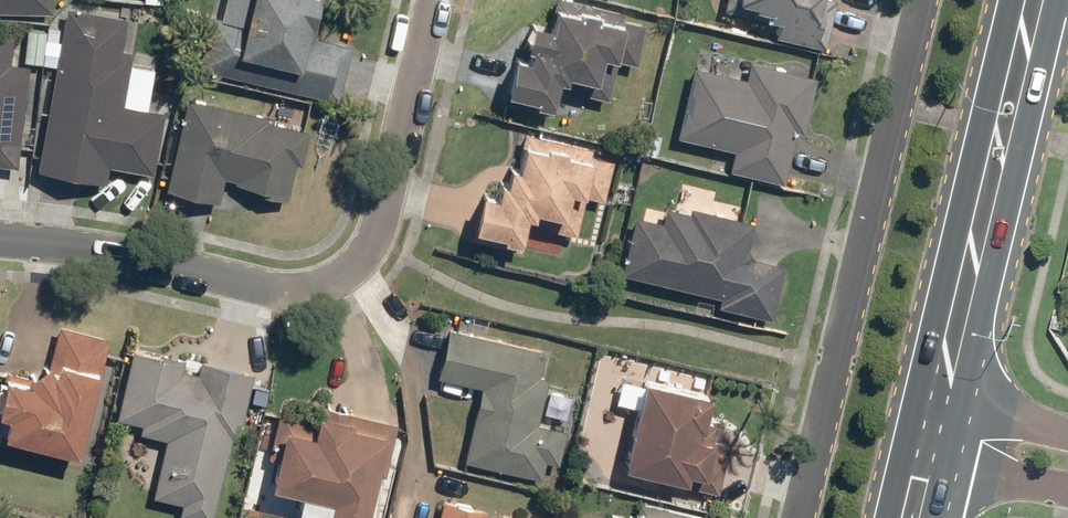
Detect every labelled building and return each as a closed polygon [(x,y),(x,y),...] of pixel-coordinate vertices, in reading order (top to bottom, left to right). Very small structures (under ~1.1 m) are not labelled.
[(49,0),(0,0),(0,14),(49,14),(49,0)] [(194,70),(336,103),(350,46),(317,38),(326,0),(221,0),(217,17),(207,15),(194,70)] [(483,108),(550,124),(556,96),(608,108),(618,70),(634,74),(649,15),(585,0),(544,0),(539,22),(519,17),(510,53),(497,50),(483,108)] [(823,49),(835,0),(722,0),(719,13),(773,25),(770,37),(823,49)] [(62,8),(33,172),(102,185),(105,168),(149,176),(160,113),(145,110),(152,68),(127,64),(129,53),(119,51),(124,19),(62,8)] [(25,66),(6,64),(9,35),(0,34),(0,172),(13,174),(25,66)] [(800,134),(813,78),(745,62),(742,78),(690,66),(673,139),(729,152),(724,172),(780,186),(793,132),(800,134)] [(264,117),(183,99),(161,193),(215,205),(219,188),(284,203),(292,166),(298,167),(306,132),(263,122),(264,117)] [(476,197),(465,241),(519,254),(526,225),(572,236),(581,196),(600,201),(610,162),(588,156),(589,150),(520,133),(510,172),(503,171),(500,186),(493,184),(489,200),(476,197)] [(715,307),(768,320),(781,266),(743,257),(751,223),(687,208),(685,215),(662,209),(658,224),(631,218),(617,276),(717,299),(715,307)] [(105,340),(54,327),(40,380),(1,370),(0,375),(0,442),(75,461),(105,340)] [(541,351),(443,328),(432,379),(476,389),(459,463),(538,481),(542,462),(555,465),(563,432),(535,425),(546,379),(535,377),(541,351)] [(251,375),(127,348),(111,420),(136,426),(134,435),(161,441),(149,498),(178,505),(175,517),(178,517),(211,517),(232,423),(240,425),(251,375)] [(629,409),(615,471),(715,494),(726,445),(708,441),(717,401),(617,377),(611,404),(629,409)] [(394,425),(316,407),(314,420),(274,411),(263,460),(271,461),(264,491),(294,498),(290,515),(303,517),(362,517),(371,477),(382,480),(394,425)] [(438,501),(434,517),(513,517),(438,501)] [(634,501),(630,517),(702,517),(634,501)]
